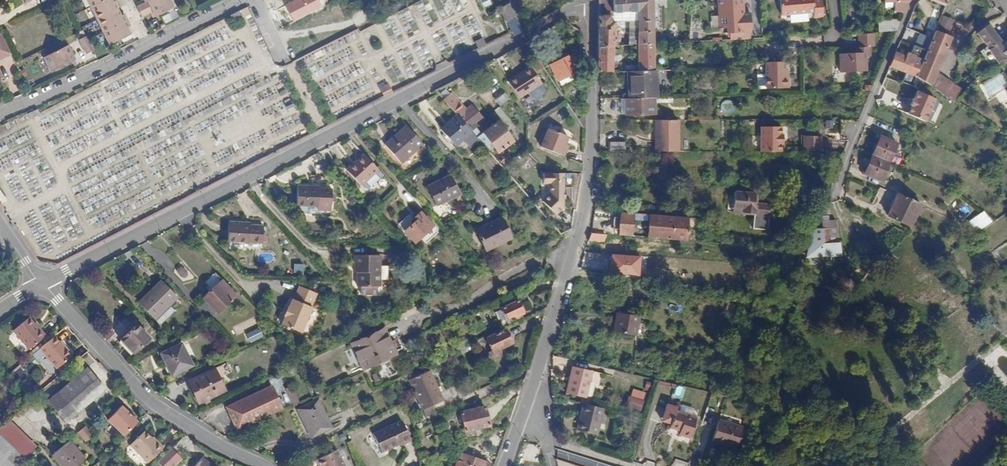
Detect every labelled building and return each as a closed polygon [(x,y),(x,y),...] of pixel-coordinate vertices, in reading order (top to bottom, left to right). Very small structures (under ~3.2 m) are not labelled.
[(88,8),(104,0),(83,0),(88,8)] [(88,8),(94,21),(115,10),(111,4),(116,2),(115,0),(104,0),(88,8)] [(146,2),(143,3),(136,7),(138,11),(161,0),(149,0),(146,2)] [(138,11),(139,13),(147,10),(149,9),(154,17),(172,7),(169,0),(161,0),(138,11)] [(521,13),(514,0),(498,8),(505,21),(514,16),(521,13)] [(609,15),(608,0),(598,0),(598,16),(609,15)] [(637,27),(638,43),(654,43),(652,0),(608,0),(609,15),(609,21),(614,21),(620,21),(624,21),(637,21),(637,27)] [(717,9),(720,12),(720,26),(728,26),(728,33),(749,32),(749,13),(742,14),(742,0),(716,0),(717,9)] [(780,15),(812,12),(813,17),(822,17),(821,0),(779,0),(780,15)] [(902,14),(908,0),(886,0),(886,8),(895,7),(895,11),(900,10),(900,13),(902,14)] [(94,21),(99,31),(124,18),(122,13),(118,16),(115,10),(94,21)] [(166,23),(179,18),(177,11),(164,16),(166,23)] [(609,15),(598,16),(598,27),(609,27),(609,21),(609,15)] [(947,33),(952,20),(939,15),(935,28),(947,33)] [(513,36),(523,31),(514,16),(505,21),(511,32),(513,36)] [(99,31),(100,34),(126,21),(124,18),(99,31)] [(877,21),(877,34),(894,33),(895,31),(900,20),(877,21)] [(106,45),(127,34),(124,28),(128,26),(126,21),(100,34),(106,45)] [(1000,66),(1006,60),(1006,43),(1003,46),(989,25),(978,34),(1000,66)] [(637,27),(633,27),(628,27),(628,44),(638,43),(637,27)] [(598,33),(598,45),(613,44),(614,44),(614,31),(602,31),(598,31),(598,33)] [(949,39),(934,32),(921,63),(915,78),(929,86),(935,74),(949,39)] [(838,55),(838,64),(864,63),(864,57),(869,57),(869,47),(873,47),(873,34),(857,35),(858,48),(858,49),(853,54),(850,54),(838,55)] [(8,53),(0,36),(0,57),(8,53)] [(84,56),(91,52),(86,41),(84,38),(77,42),(84,56)] [(630,65),(630,72),(655,71),(654,43),(638,43),(638,64),(630,65)] [(613,44),(598,45),(598,72),(599,73),(612,72),(613,44)] [(49,74),(69,64),(67,61),(71,58),(66,47),(41,60),(49,74)] [(915,78),(921,63),(895,52),(889,65),(893,67),(894,68),(890,77),(901,81),(901,83),(912,87),(915,78)] [(549,65),(559,80),(571,74),(576,71),(566,56),(549,65)] [(542,66),(536,58),(531,62),(537,70),(542,66)] [(864,72),(864,63),(838,64),(839,73),(864,72)] [(529,64),(518,72),(520,74),(530,67),(529,64)] [(755,75),(756,89),(779,88),(779,75),(776,75),(776,70),(775,66),(755,67),(755,75)] [(540,81),(530,67),(520,74),(518,72),(506,80),(518,97),(540,81)] [(630,85),(631,99),(654,99),(657,99),(657,70),(655,71),(630,72),(628,72),(629,84),(630,85)] [(573,78),(571,74),(559,80),(562,85),(573,78)] [(929,86),(945,96),(951,84),(935,74),(929,86)] [(756,89),(755,75),(750,75),(747,78),(748,86),(750,89),(756,89)] [(900,85),(901,83),(901,81),(890,77),(889,80),(900,85)] [(389,83),(381,88),(386,97),(395,92),(389,83)] [(862,89),(869,92),(872,86),(864,83),(862,89)] [(966,93),(951,84),(945,96),(956,102),(966,93)] [(924,123),(934,99),(914,91),(904,115),(924,123)] [(502,106),(511,98),(506,92),(496,100),(502,106)] [(443,101),(454,113),(467,129),(483,147),(487,144),(495,152),(511,139),(495,121),(493,122),(478,126),(477,124),(478,122),(470,113),(468,114),(450,95),(443,101)] [(631,99),(625,100),(625,115),(655,115),(654,99),(631,99)] [(29,120),(38,116),(37,115),(36,111),(26,115),(29,120)] [(467,129),(454,113),(437,128),(451,144),(467,129)] [(683,151),(682,120),(656,121),(657,152),(683,151)] [(406,125),(405,126),(423,148),(425,146),(406,125)] [(564,154),(568,146),(564,145),(566,141),(569,133),(549,125),(541,144),(564,154)] [(423,148),(405,126),(384,144),(400,163),(415,150),(418,152),(423,148)] [(761,127),(761,136),(783,136),(783,134),(781,134),(781,127),(761,127)] [(761,136),(761,152),(781,152),(781,144),(783,144),(783,136),(761,136)] [(803,151),(820,151),(822,137),(805,136),(803,151)] [(880,137),(872,155),(890,163),(897,144),(880,137)] [(609,141),(609,150),(624,150),(624,142),(609,141)] [(362,149),(345,165),(359,181),(376,165),(362,149)] [(883,181),(890,163),(872,155),(865,173),(883,181)] [(569,173),(548,173),(548,183),(560,183),(560,200),(549,199),(542,207),(554,221),(569,206),(569,173)] [(458,193),(450,178),(448,175),(427,186),(436,204),(458,193)] [(307,188),(307,185),(295,184),(295,204),(317,205),(329,206),(330,189),(318,188),(307,188)] [(735,192),(733,212),(769,215),(770,206),(755,204),(756,194),(735,192)] [(890,216),(910,225),(920,203),(898,192),(891,207),(894,209),(890,216)] [(631,236),(636,236),(680,240),(685,240),(686,217),(620,211),(619,218),(614,218),(613,229),(619,229),(619,235),(628,236),(631,236)] [(982,211),(968,221),(976,232),(990,222),(982,211)] [(431,225),(420,213),(412,220),(415,223),(406,231),(415,240),(431,225)] [(490,223),(503,238),(510,235),(500,217),(490,223)] [(822,225),(821,244),(830,244),(830,237),(837,236),(836,220),(829,221),(822,221),(822,225)] [(239,221),(228,221),(227,240),(261,242),(263,225),(239,223),(239,221)] [(485,247),(503,238),(490,223),(475,230),(485,247)] [(590,234),(588,240),(602,241),(604,234),(590,233),(590,234)] [(354,255),(353,265),(356,266),(356,272),(355,287),(359,287),(359,295),(375,295),(376,288),(378,288),(379,256),(354,255)] [(295,264),(295,272),(305,273),(306,265),(295,264)] [(950,275),(969,296),(973,292),(954,272),(950,275)] [(222,280),(203,298),(216,312),(234,294),(222,280)] [(320,287),(300,287),(300,299),(299,301),(298,309),(297,310),(297,320),(298,320),(298,328),(320,329),(321,301),(319,301),(320,287)] [(155,290),(140,304),(154,320),(169,305),(155,290)] [(500,307),(505,315),(506,317),(514,313),(516,315),(518,314),(524,311),(517,298),(500,307)] [(505,315),(500,307),(492,310),(496,319),(505,315)] [(638,314),(617,311),(612,330),(634,334),(638,314)] [(11,326),(18,335),(32,323),(26,314),(11,326)] [(32,323),(18,335),(26,345),(41,334),(32,323)] [(120,341),(133,354),(149,340),(136,325),(120,341)] [(261,329),(248,333),(251,342),(264,338),(261,329)] [(380,329),(348,345),(360,368),(394,352),(392,349),(398,347),(393,337),(386,340),(380,329)] [(487,337),(493,351),(512,343),(505,329),(487,337)] [(61,331),(46,343),(63,363),(79,350),(71,341),(70,342),(61,331)] [(470,342),(456,349),(458,354),(473,347),(470,342)] [(181,345),(160,355),(172,376),(192,367),(181,345)] [(168,379),(172,376),(160,355),(157,356),(168,379)] [(573,366),(566,393),(586,397),(592,370),(573,366)] [(429,369),(409,379),(423,407),(442,398),(429,369)] [(214,370),(188,383),(199,405),(225,392),(214,370)] [(283,370),(277,373),(285,389),(291,403),(292,404),(298,402),(283,370)] [(90,372),(71,389),(84,404),(103,387),(90,372)] [(270,385),(225,407),(236,429),(281,408),(270,385)] [(682,399),(686,388),(678,385),(675,396),(682,399)] [(71,389),(51,406),(64,421),(84,404),(71,389)] [(634,389),(629,409),(643,412),(647,392),(634,389)] [(316,401),(299,411),(312,436),(330,426),(316,401)] [(605,409),(584,404),(578,431),(599,436),(605,409)] [(123,435),(137,421),(130,415),(130,416),(126,412),(126,411),(120,405),(107,419),(123,435)] [(461,413),(466,432),(490,426),(485,406),(461,413)] [(675,412),(676,409),(666,406),(661,423),(671,426),(675,412)] [(675,412),(671,426),(670,430),(680,432),(679,436),(690,439),(696,417),(675,412)] [(713,440),(723,443),(731,423),(718,420),(713,440)] [(11,447),(14,450),(24,439),(6,421),(0,428),(0,437),(11,447)] [(398,421),(374,433),(383,451),(398,444),(399,445),(408,441),(398,421)] [(744,427),(731,423),(723,443),(738,447),(744,427)] [(88,426),(78,432),(85,443),(95,437),(88,426)] [(144,459),(160,443),(154,437),(152,438),(141,427),(127,441),(144,459)] [(68,438),(52,452),(63,465),(74,465),(79,462),(84,457),(68,438)] [(24,439),(14,450),(24,459),(34,448),(24,439)] [(170,449),(155,463),(159,465),(171,465),(180,457),(170,449)] [(315,461),(318,465),(343,465),(336,450),(315,461)] [(456,461),(454,465),(488,465),(489,463),(463,454),(462,458),(460,457),(458,461),(456,461)] [(198,465),(221,465),(204,456),(198,465)]
